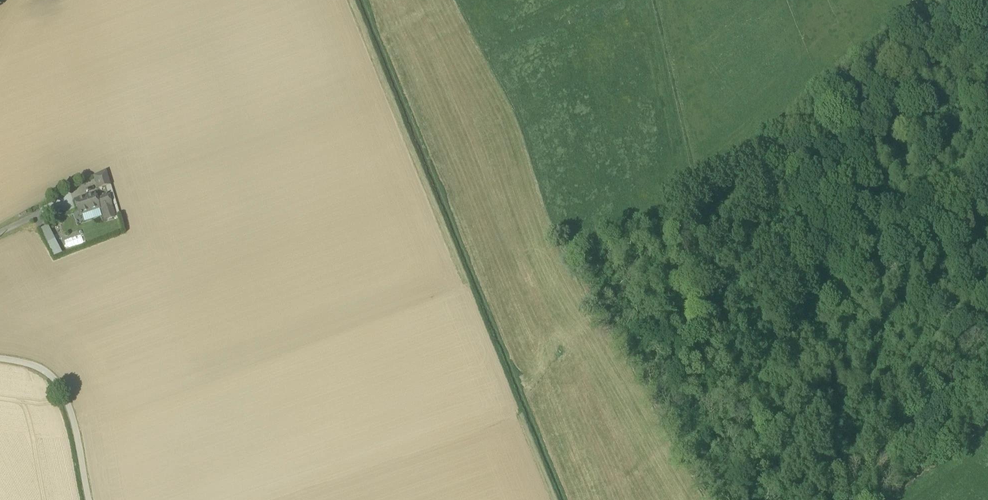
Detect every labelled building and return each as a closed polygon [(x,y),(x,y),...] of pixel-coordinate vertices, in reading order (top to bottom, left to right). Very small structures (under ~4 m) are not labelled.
[(93,177),(97,190),(110,186),(106,171),(93,177)] [(102,209),(105,220),(114,217),(107,195),(95,199),(94,196),(75,202),(79,216),(82,215),(100,209),(102,209)] [(100,209),(82,215),(84,221),(102,216),(100,209)] [(48,224),(38,229),(52,257),(62,251),(48,224)]
